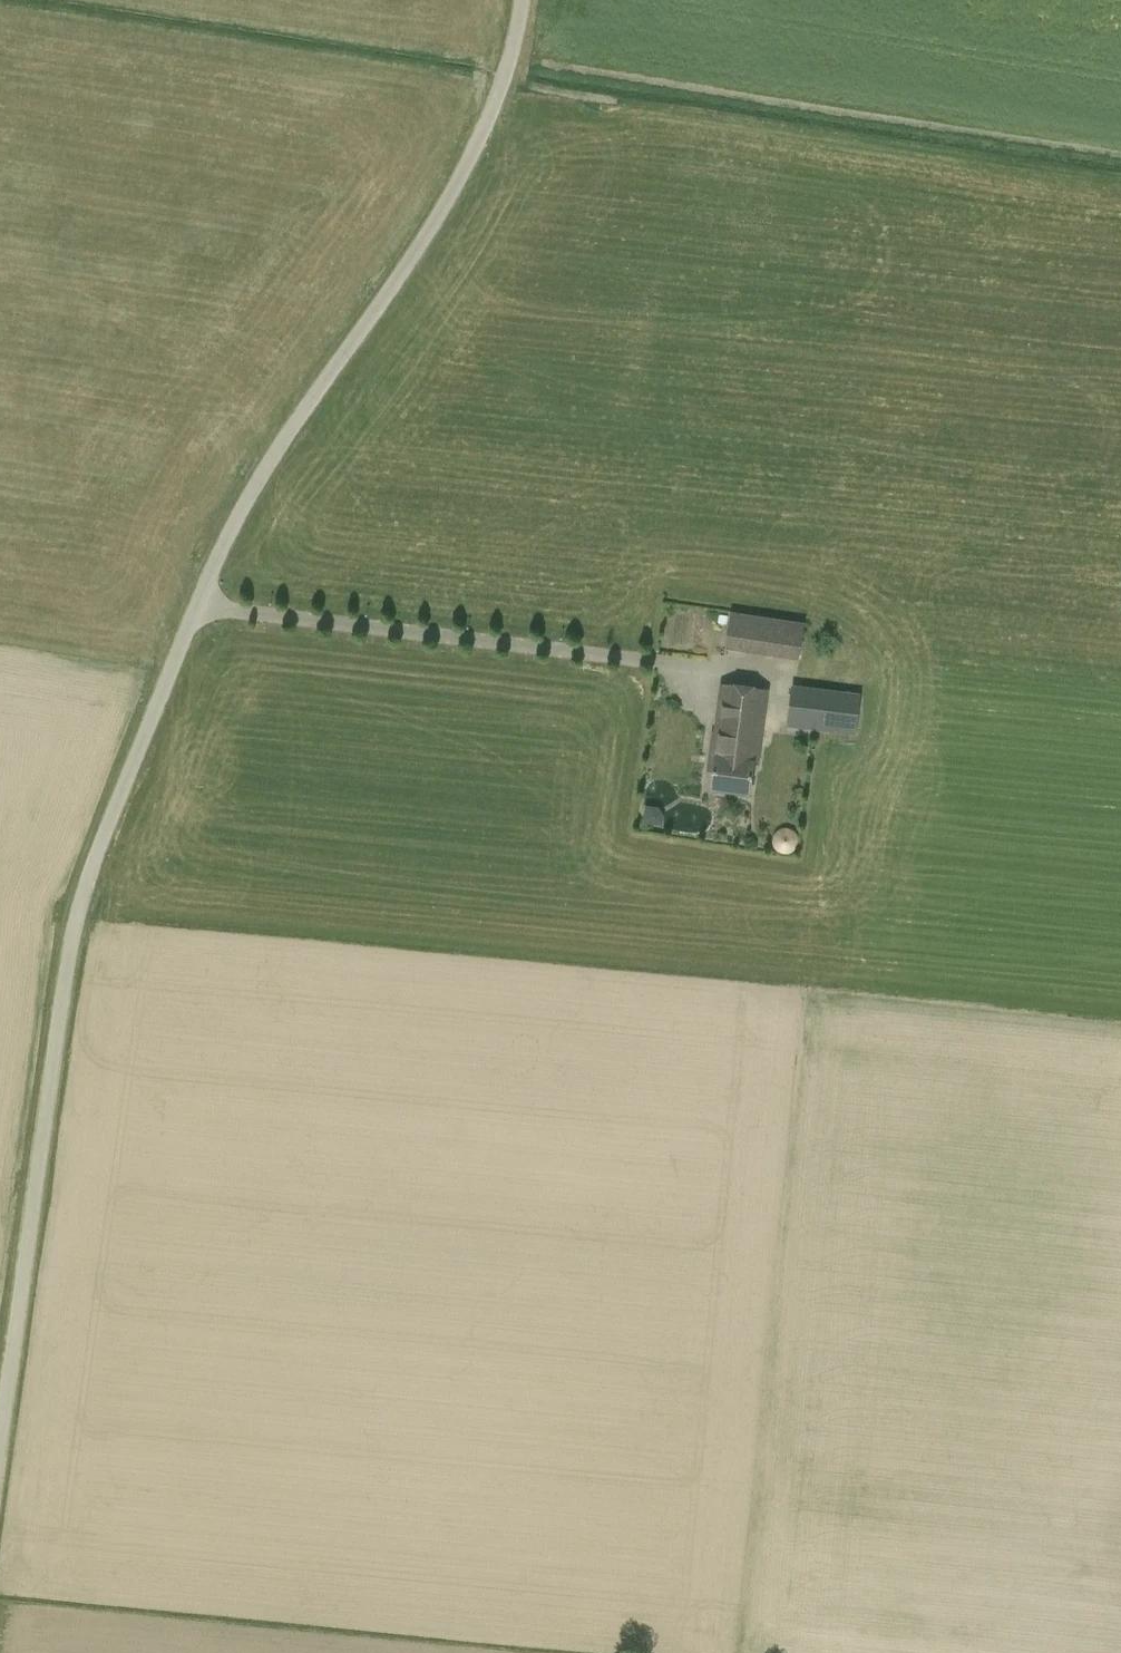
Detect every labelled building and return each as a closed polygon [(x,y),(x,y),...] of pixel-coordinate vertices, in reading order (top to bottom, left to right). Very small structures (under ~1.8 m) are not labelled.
[(802,627),(732,616),(727,650),(796,659),(802,627)] [(712,791),(750,796),(754,766),(757,766),(766,693),(722,687),(716,734),(721,735),(718,759),(716,759),(712,791)] [(794,687),(789,725),(854,733),(859,696),(794,687)]
